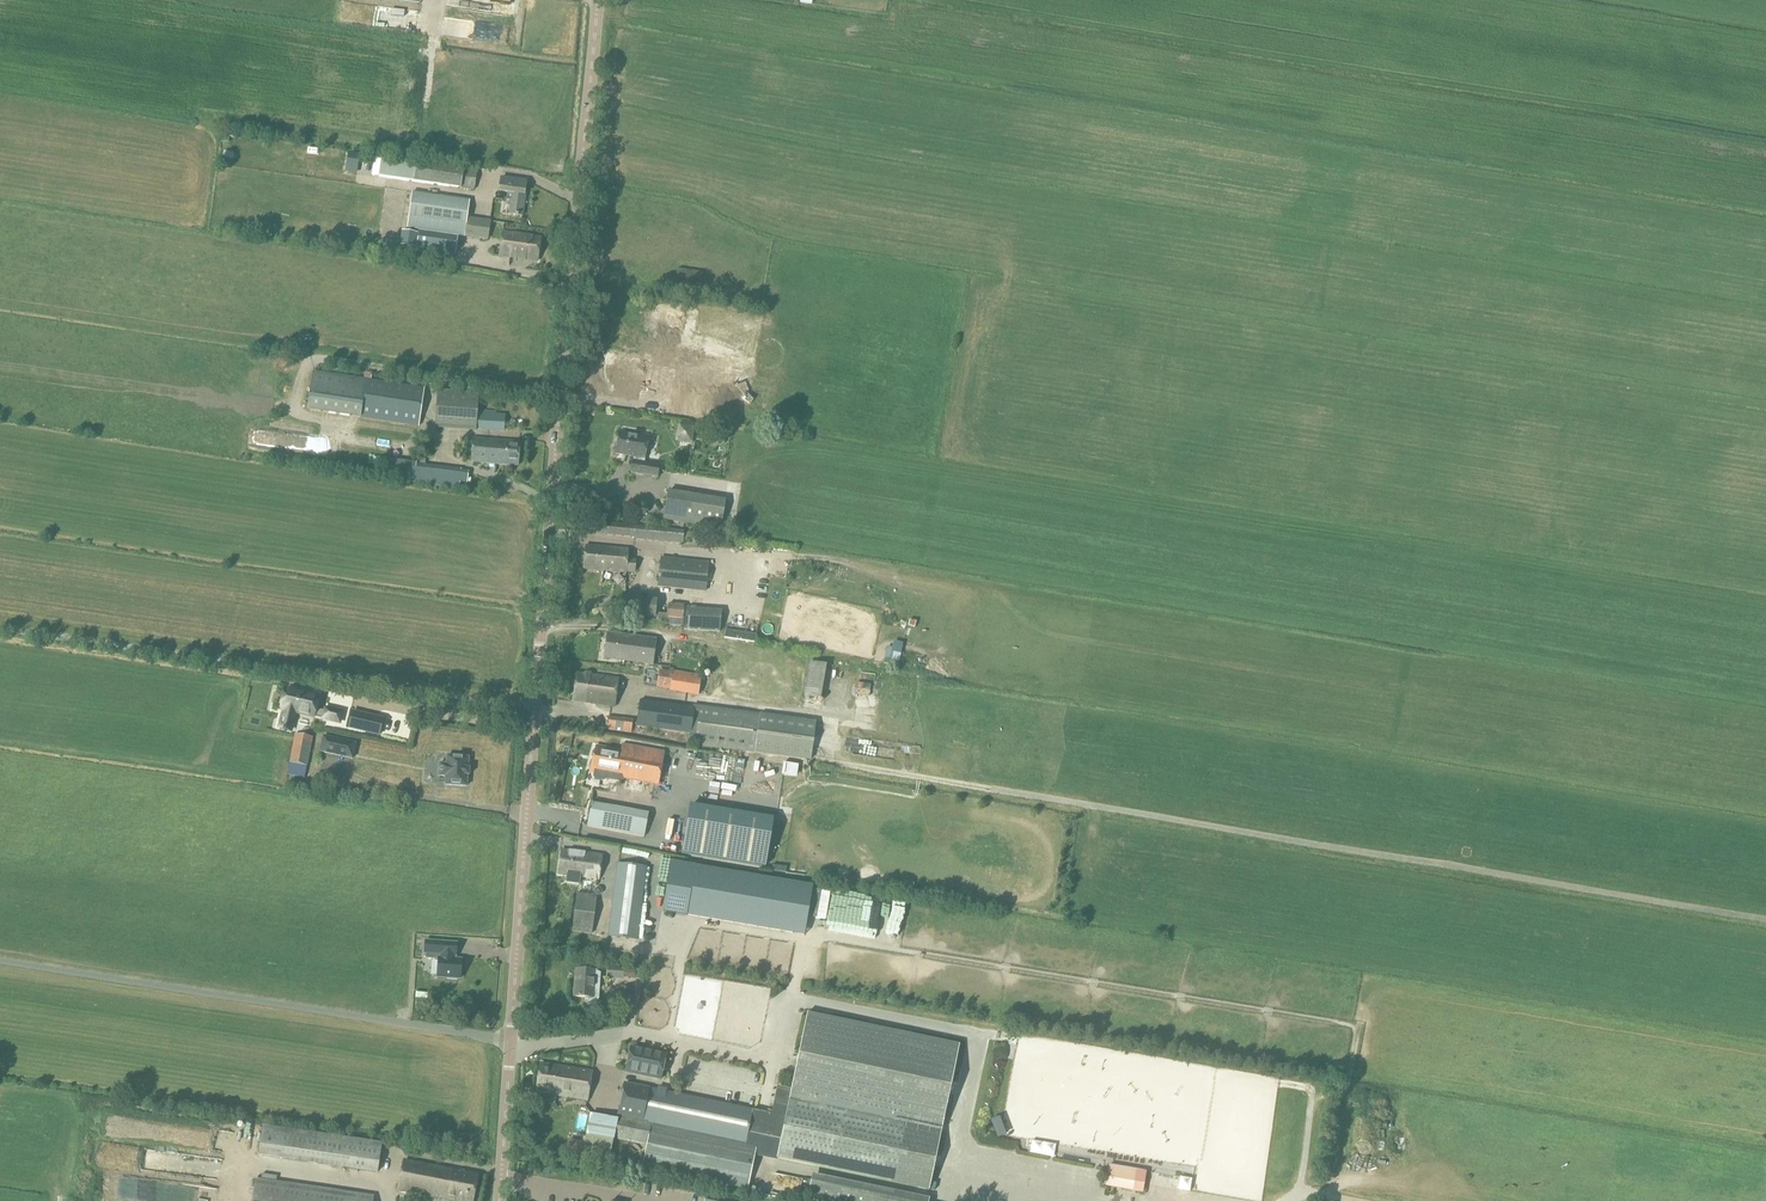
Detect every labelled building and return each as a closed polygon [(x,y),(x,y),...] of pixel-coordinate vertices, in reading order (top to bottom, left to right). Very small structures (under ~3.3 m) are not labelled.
[(373,175),(379,175),(379,176),(462,188),(462,187),(476,190),(479,171),(381,157),(375,157),(373,175)] [(519,217),(519,216),(522,216),(525,195),(527,182),(502,178),(500,192),(508,193),(507,201),(512,201),(510,214),(516,216),(519,217)] [(420,230),(458,236),(465,237),(468,219),(470,201),(413,193),(408,228),(420,230)] [(491,222),(468,219),(465,237),(488,240),(491,222)] [(456,254),(458,236),(420,230),(417,249),(456,254)] [(503,233),(500,256),(538,262),(541,238),(503,233)] [(597,365),(591,393),(639,400),(644,372),(614,368),(614,367),(597,365)] [(309,410),(419,426),(425,388),(314,372),(309,410)] [(476,429),(477,411),(478,395),(438,393),(436,429),(476,431),(476,429)] [(495,412),(477,411),(476,429),(494,430),(495,412)] [(694,428),(679,426),(676,441),(692,444),(694,428)] [(637,434),(637,436),(620,433),(618,443),(616,445),(616,446),(615,448),(616,450),(616,451),(616,454),(634,457),(632,473),(658,477),(660,466),(645,463),(649,436),(637,434)] [(520,442),(479,439),(474,439),(472,463),(519,466),(520,442)] [(389,460),(387,480),(460,489),(460,486),(462,474),(462,469),(389,460)] [(669,492),(664,520),(721,529),(726,501),(669,492)] [(634,539),(683,544),(683,539),(695,540),(696,533),(684,532),(684,531),(649,527),(605,523),(604,535),(635,537),(634,539)] [(584,570),(627,573),(627,572),(635,573),(636,560),(628,560),(629,550),(586,546),(584,570)] [(662,558),(659,586),(706,591),(709,563),(662,558)] [(685,606),(657,603),(657,601),(626,598),(623,619),(640,621),(683,626),(685,606)] [(611,600),(598,609),(605,619),(618,609),(611,600)] [(757,635),(725,630),(724,638),(756,643),(757,635)] [(608,634),(604,658),(653,665),(656,640),(608,634)] [(810,660),(804,694),(823,698),(828,663),(810,660)] [(673,671),(673,672),(660,670),(658,687),(670,689),(670,690),(699,695),(701,675),(674,671),(673,671)] [(577,674),(574,701),(615,707),(619,679),(577,674)] [(293,722),(294,716),(295,712),(314,717),(314,716),(323,718),(323,719),(339,723),(342,713),(325,709),(325,711),(316,709),(318,698),(311,696),(300,693),(300,694),(285,690),(281,709),(284,710),(283,714),(281,720),(279,729),(284,730),(283,731),(286,732),(286,731),(290,732),(293,722)] [(816,722),(761,714),(694,705),(694,708),(641,701),(638,726),(691,733),(689,743),(756,752),(811,760),(816,722)] [(379,734),(383,720),(383,719),(366,715),(353,712),(352,712),(349,727),(379,735),(379,734)] [(633,721),(609,718),(607,730),(631,733),(633,721)] [(307,766),(312,737),(295,734),(290,763),(307,766)] [(320,751),(352,758),(356,743),(324,736),(320,751)] [(597,746),(590,772),(595,773),(594,779),(597,781),(603,782),(606,781),(607,776),(658,785),(664,752),(623,744),(621,750),(597,746)] [(467,775),(469,776),(470,769),(468,768),(469,758),(447,756),(447,765),(440,764),(439,776),(446,776),(445,785),(467,786),(467,775)] [(604,821),(607,806),(592,803),(589,818),(604,821)] [(772,824),(689,811),(682,853),(765,867),(772,824)] [(559,874),(568,875),(567,883),(579,884),(580,877),(599,879),(602,856),(562,851),(559,874)] [(804,935),(813,885),(671,861),(662,911),(804,935)] [(618,865),(608,937),(637,941),(647,868),(618,865)] [(426,960),(439,961),(437,978),(448,978),(448,980),(457,981),(457,979),(460,979),(461,968),(460,968),(461,964),(462,961),(454,960),(454,956),(456,956),(457,944),(425,943),(425,954),(426,954),(426,960)] [(608,979),(624,980),(625,967),(609,965),(608,979)] [(595,976),(596,972),(576,970),(574,997),(583,998),(585,1004),(599,1005),(600,976),(595,976)] [(632,989),(623,988),(621,998),(630,1000),(632,989)] [(804,1013),(789,1100),(788,1102),(775,1099),(771,1114),(650,1088),(625,1083),(625,1084),(617,1119),(590,1114),(580,1160),(607,1165),(613,1139),(647,1146),(642,1168),(748,1190),(755,1157),(776,1162),(777,1159),(929,1190),(959,1045),(804,1013)] [(624,1074),(661,1082),(667,1055),(630,1047),(624,1074)] [(541,1064),(536,1092),(587,1101),(592,1072),(541,1064)] [(452,1200),(472,1200),(477,1175),(404,1161),(399,1191),(452,1200)] [(1146,1171),(1109,1165),(1106,1186),(1142,1192),(1146,1171)] [(374,1198),(255,1181),(252,1200),(373,1200),(374,1198)]
